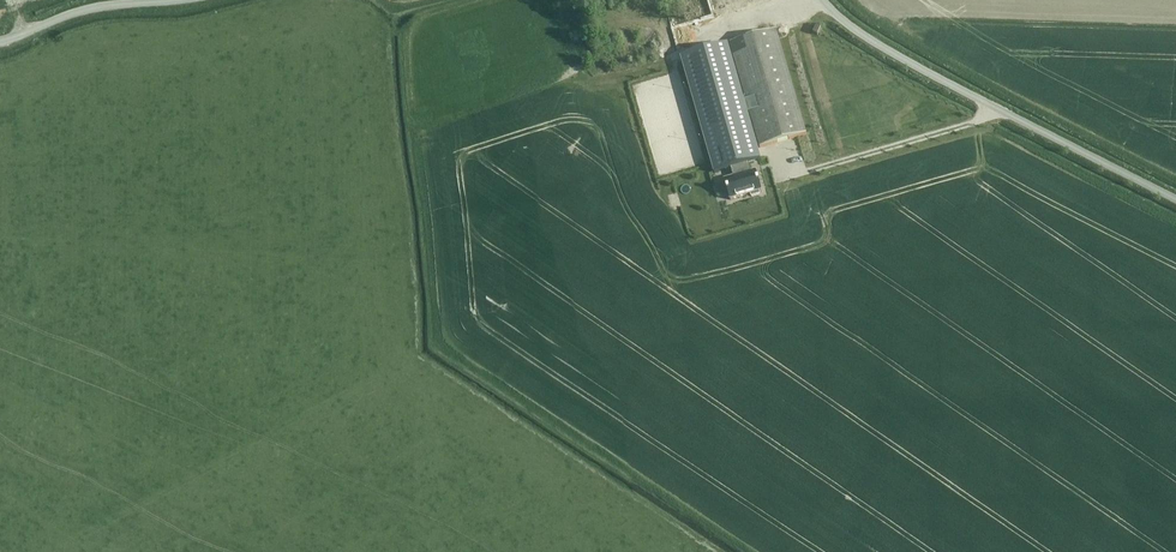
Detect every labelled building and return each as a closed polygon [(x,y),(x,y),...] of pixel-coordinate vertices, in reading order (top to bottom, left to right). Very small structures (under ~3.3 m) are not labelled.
[(822,27),(816,25),(813,32),(818,35),(822,27)] [(777,30),(729,44),(759,147),(807,133),(777,30)] [(688,56),(681,58),(714,173),(731,168),(749,163),(761,160),(727,44),(688,56)] [(733,178),(724,180),(730,200),(751,194),(752,197),(760,195),(759,192),(762,191),(756,171),(751,172),(750,168),(749,163),(731,168),(733,178)]
